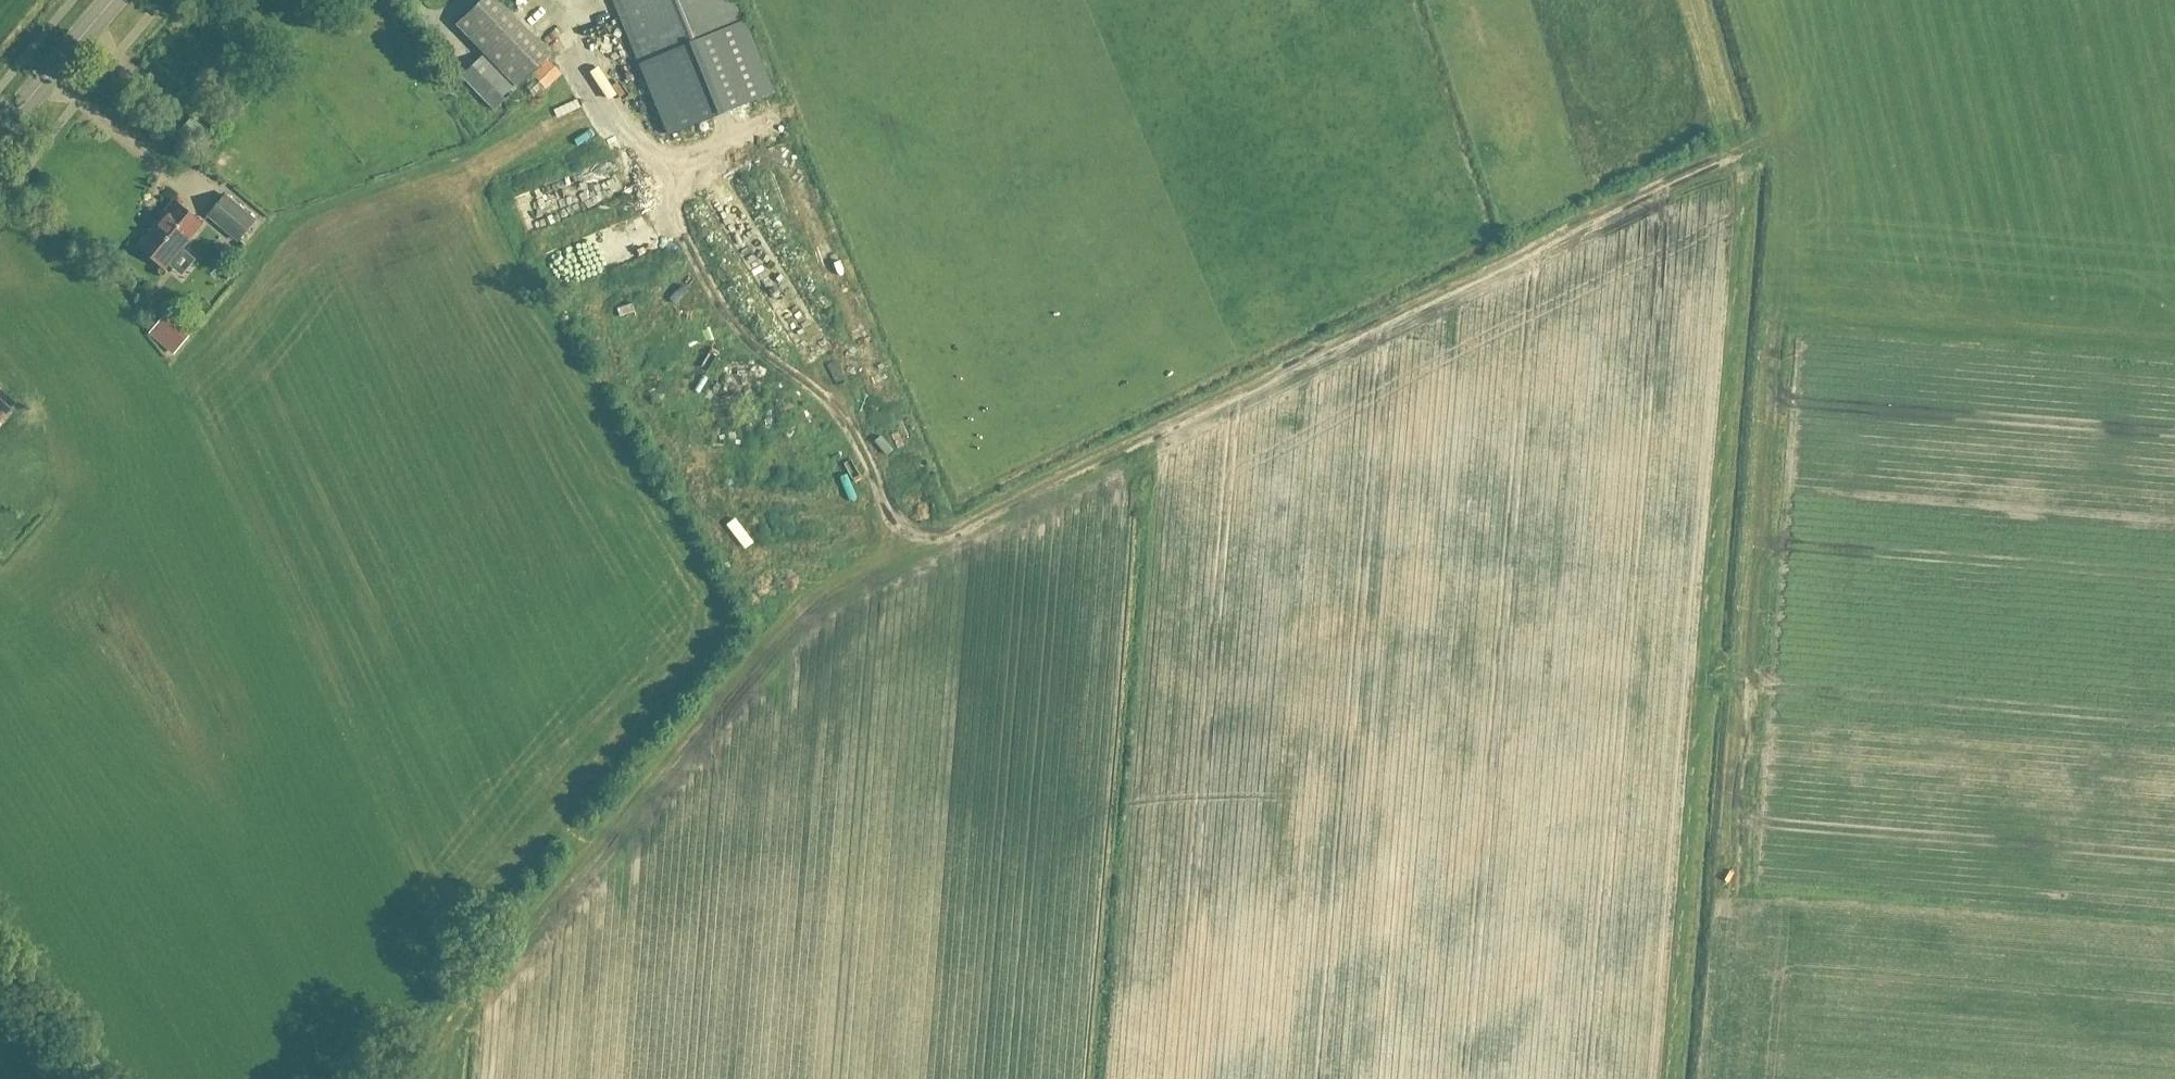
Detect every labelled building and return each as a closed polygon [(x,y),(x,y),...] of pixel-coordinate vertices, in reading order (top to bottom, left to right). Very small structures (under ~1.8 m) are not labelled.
[(553,56),(497,0),(483,0),(458,25),(520,88),(553,56)] [(734,0),(613,0),(669,136),(772,93),(734,0)] [(494,111),(516,90),(483,55),(461,76),(494,111)] [(578,180),(519,194),(526,224),(586,210),(578,180)] [(239,240),(244,234),(255,220),(225,195),(208,215),(239,240)] [(164,268),(202,224),(174,200),(158,219),(160,220),(138,247),(164,268)] [(145,325),(172,349),(186,334),(159,310),(145,325)]
